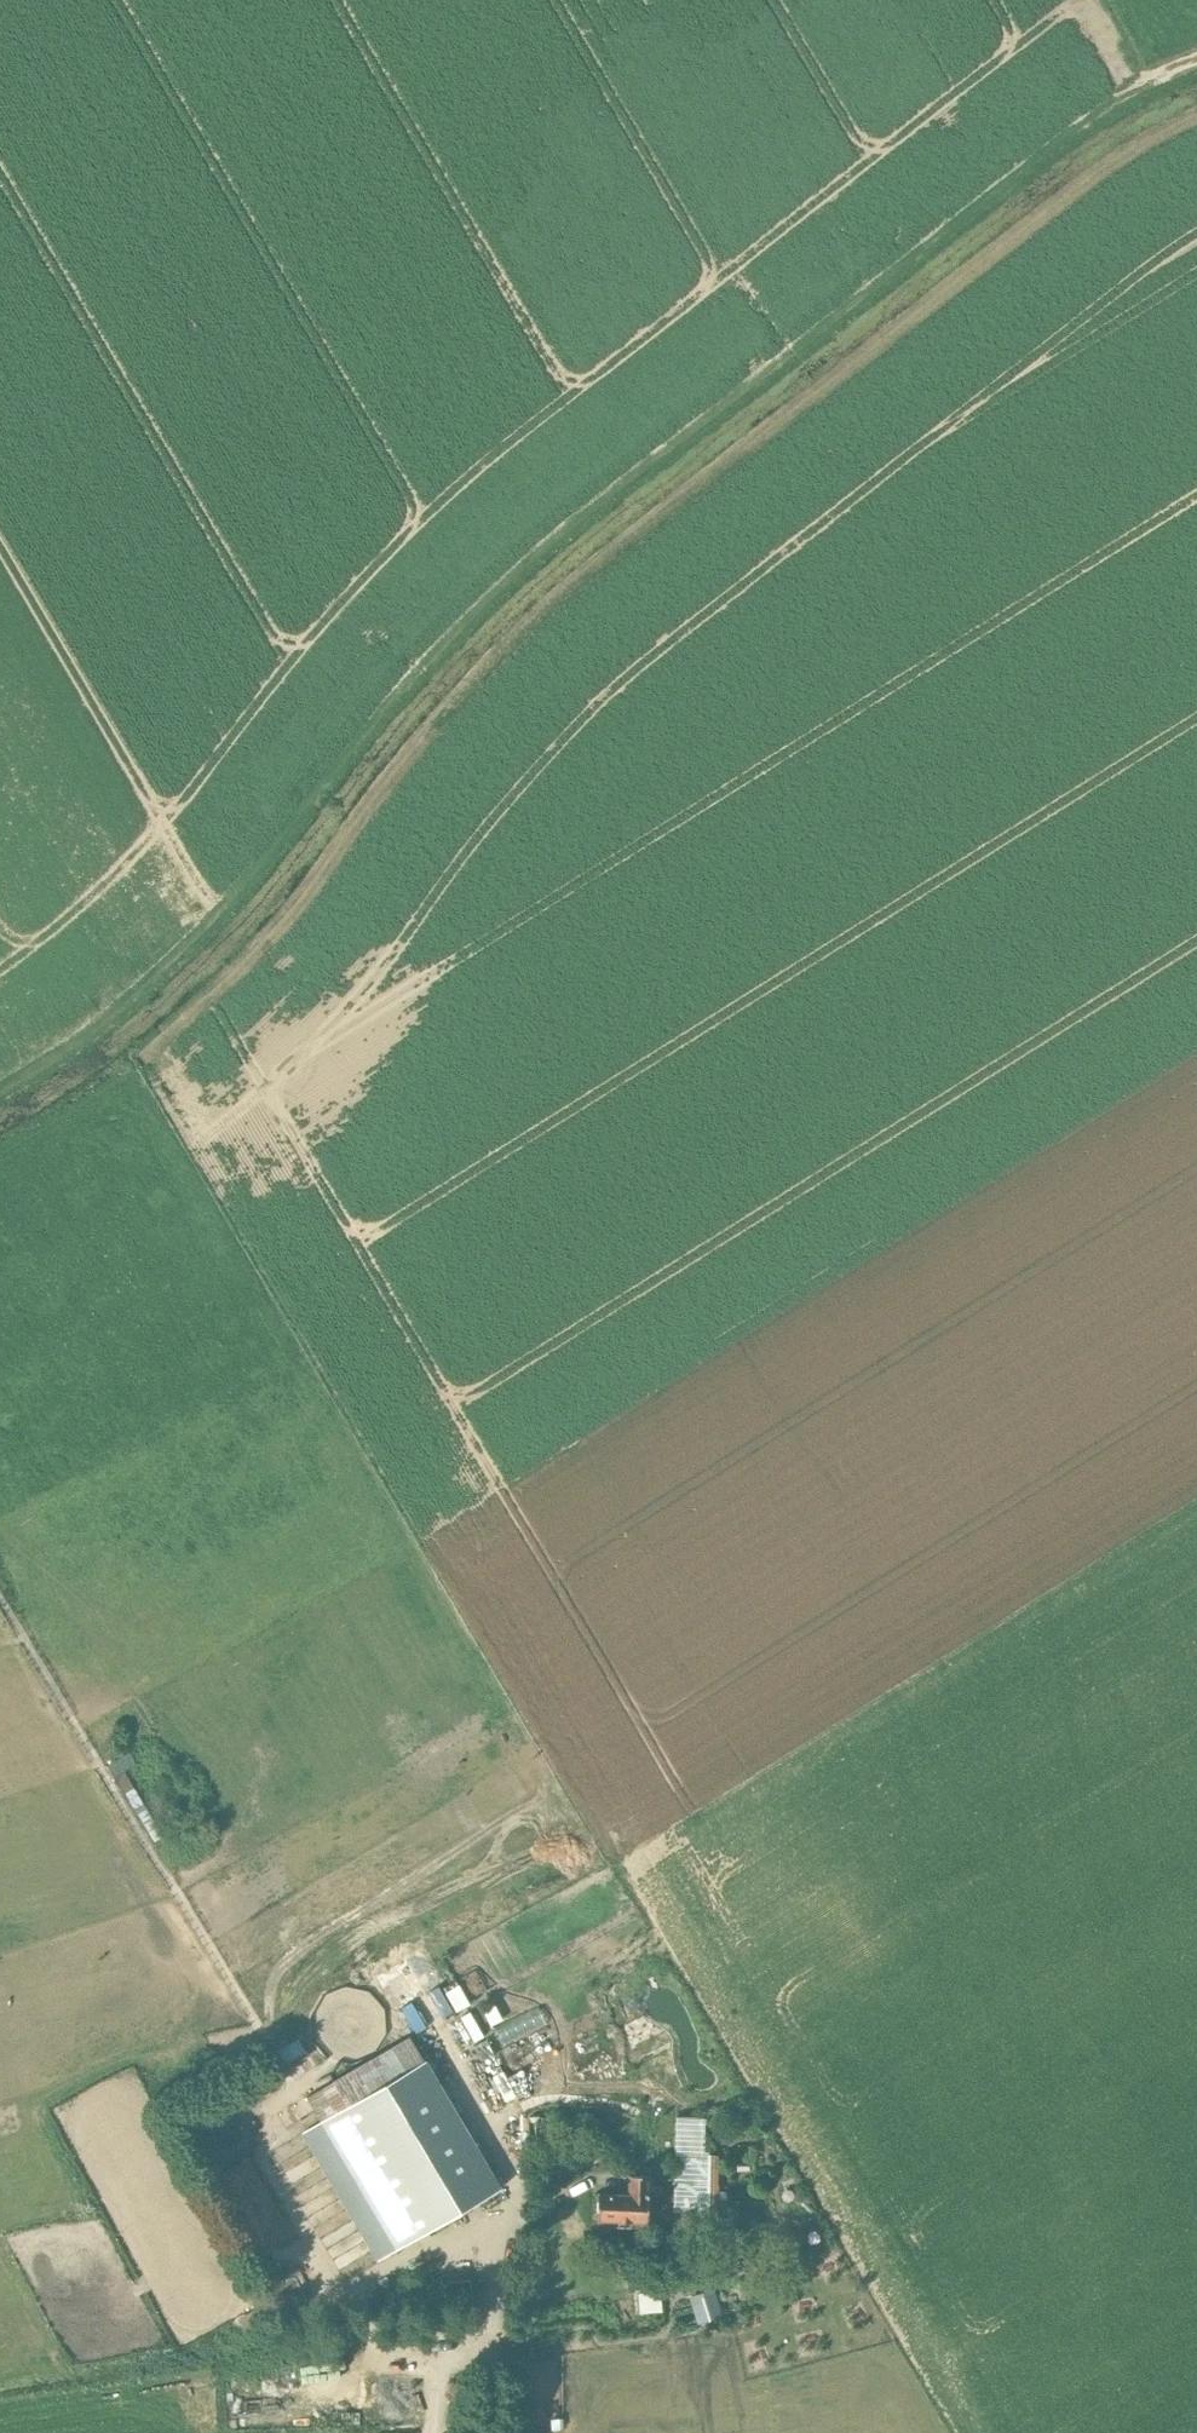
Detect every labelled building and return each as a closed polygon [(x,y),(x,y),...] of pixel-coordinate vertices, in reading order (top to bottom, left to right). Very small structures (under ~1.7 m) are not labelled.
[(108,1763),(155,1842),(164,1836),(125,1770),(140,1761),(133,1748),(108,1763)] [(500,2187),(413,2041),(310,2102),(321,2120),(302,2132),(375,2255),(397,2243),(399,2247),(500,2187)] [(598,2192),(597,2218),(647,2220),(649,2174),(630,2174),(629,2193),(598,2192)] [(696,2236),(697,2211),(680,2211),(680,2235),(696,2236)]
